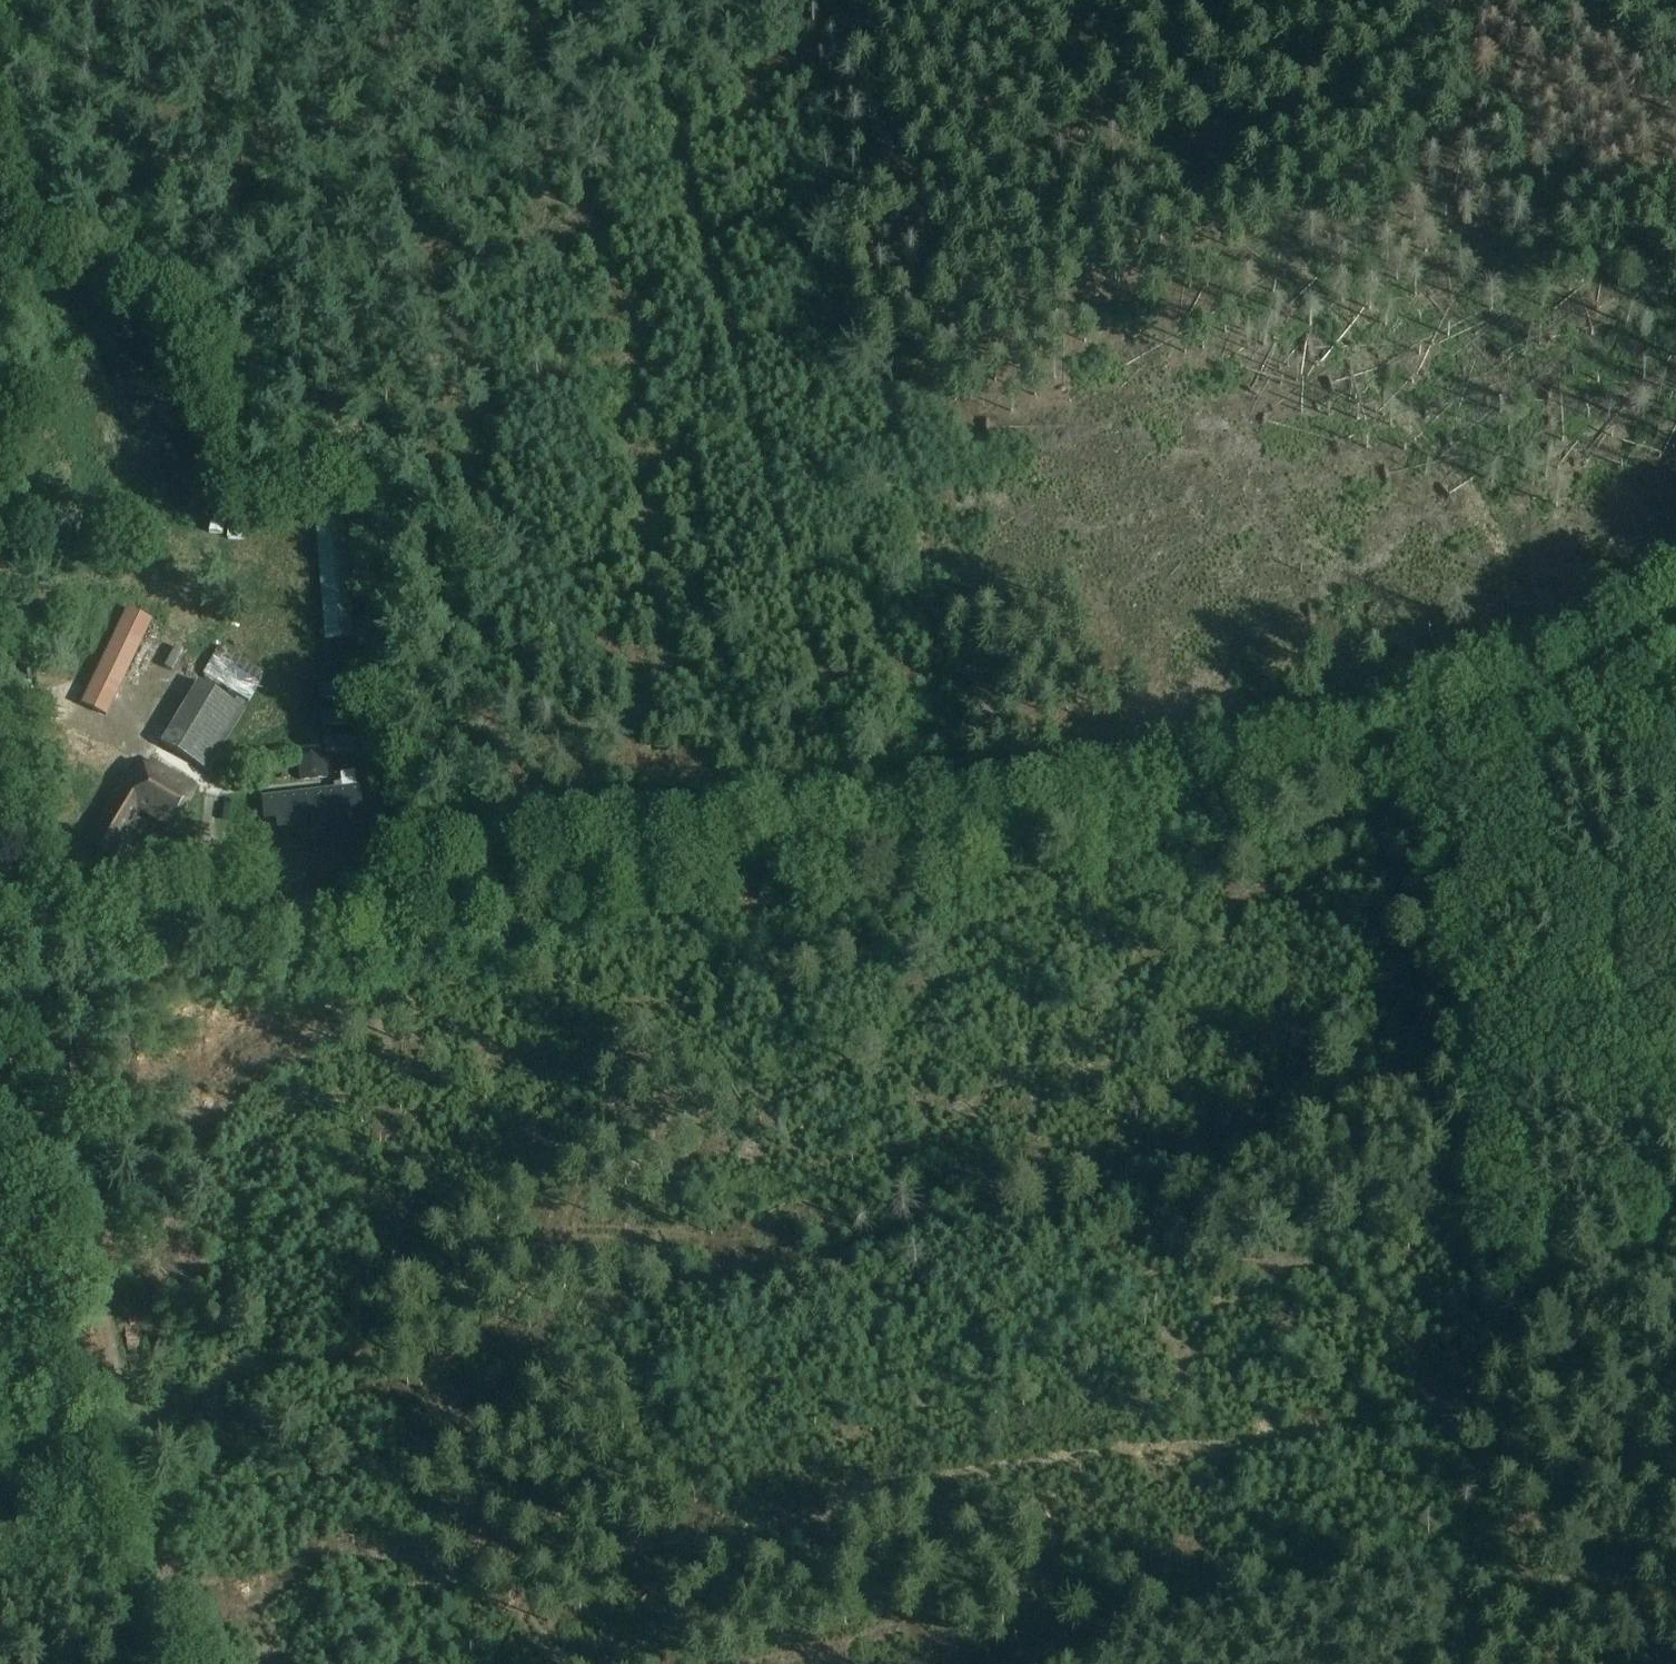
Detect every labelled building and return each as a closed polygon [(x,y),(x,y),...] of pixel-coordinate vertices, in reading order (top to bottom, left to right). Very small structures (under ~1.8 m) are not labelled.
[(344,507),(316,509),(326,641),(354,639),(344,507)] [(112,639),(80,705),(106,717),(151,622),(126,610),(112,639)] [(194,684),(159,745),(207,772),(241,711),(194,684)] [(296,758),(299,781),(328,777),(325,754),(296,758)] [(144,762),(134,779),(126,774),(87,839),(112,854),(137,812),(171,832),(195,792),(144,762)] [(357,786),(298,793),(299,795),(258,800),(261,822),(272,821),(273,833),(328,826),(331,846),(355,843),(352,814),(361,813),(357,786)]
